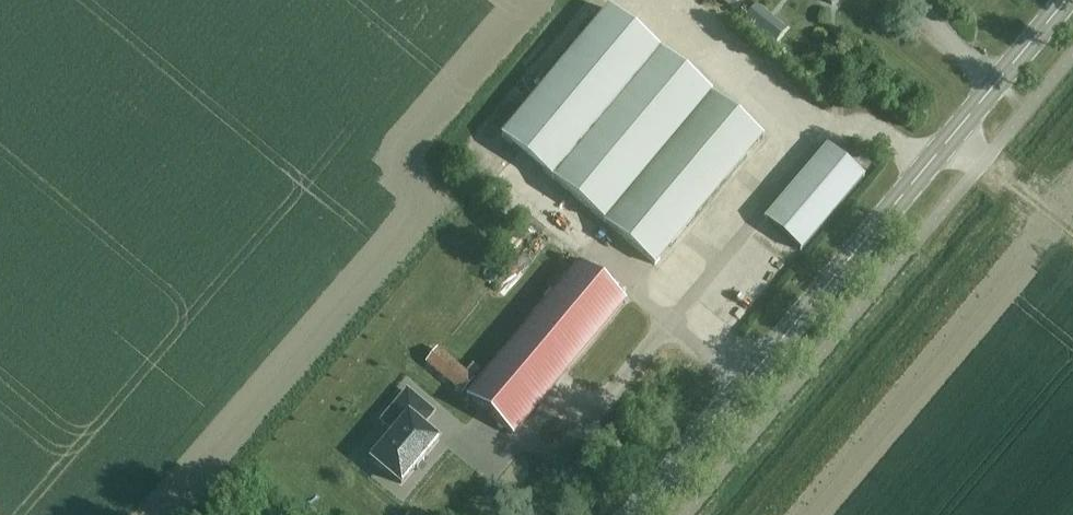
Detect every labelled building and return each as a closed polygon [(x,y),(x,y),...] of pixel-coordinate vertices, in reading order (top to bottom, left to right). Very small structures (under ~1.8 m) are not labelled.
[(760,137),(607,12),(501,141),(654,266),(760,137)] [(783,31),(771,21),(761,34),(773,44),(783,31)] [(825,146),(764,222),(800,251),(861,176),(825,146)] [(511,276),(528,255),(522,250),(505,271),(511,276)] [(624,301),(580,263),(466,398),(511,436),(624,301)] [(425,365),(462,395),(474,380),(438,350),(425,365)] [(405,419),(369,461),(398,486),(412,470),(414,470),(422,461),(421,460),(435,443),(412,423),(423,410),(405,394),(393,408),(405,419)]
